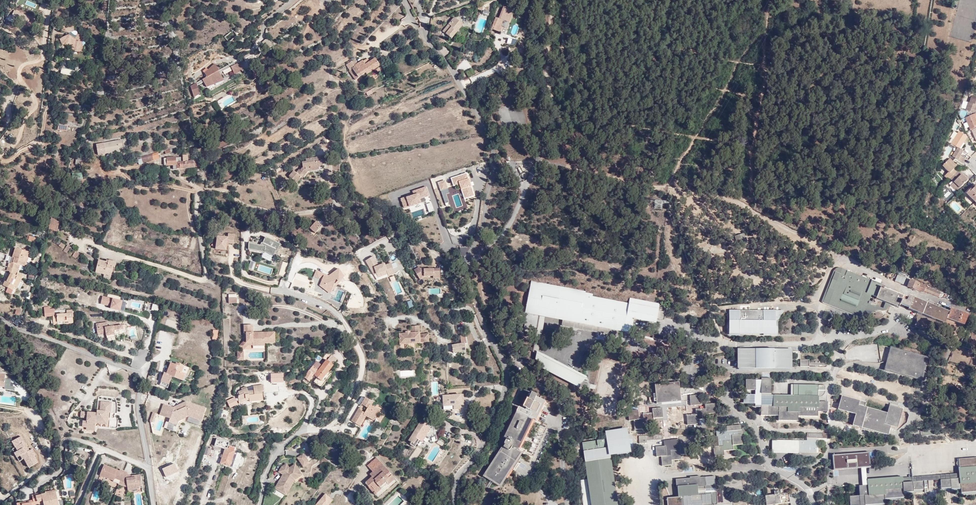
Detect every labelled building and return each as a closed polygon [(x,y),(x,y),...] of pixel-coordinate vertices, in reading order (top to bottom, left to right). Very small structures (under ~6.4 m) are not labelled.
[(495,17),(491,29),(501,32),(504,21),(509,8),(503,6),(499,18),(495,17)] [(454,17),(442,30),(452,39),(464,25),(454,17)] [(476,30),(482,32),(485,20),(480,19),(476,30)] [(61,32),(66,33),(66,36),(60,39),(61,43),(60,48),(67,51),(69,54),(70,55),(73,55),(75,58),(82,58),(81,53),(84,53),(82,43),(83,42),(84,41),(83,40),(85,37),(77,33),(77,30),(77,28),(63,26),(61,32)] [(237,27),(225,33),(229,40),(241,34),(237,27)] [(267,38),(262,42),(267,47),(271,43),(267,38)] [(358,63),(355,59),(346,65),(350,71),(352,70),(354,72),(351,73),(357,80),(365,73),(368,77),(381,67),(380,65),(383,63),(379,55),(376,57),(376,58),(376,59),(375,58),(370,62),(368,59),(364,62),(362,60),(358,63)] [(191,86),(191,87),(194,98),(201,94),(197,85),(204,82),(207,88),(224,81),(220,74),(231,68),(235,75),(244,70),(240,62),(235,65),(234,62),(219,71),(215,64),(204,73),(208,78),(191,86)] [(479,65),(472,68),(475,73),(482,70),(479,65)] [(972,93),(968,102),(967,102),(965,108),(975,111),(975,108),(975,94),(972,93)] [(217,101),(213,104),(217,112),(221,109),(217,101)] [(965,116),(970,128),(972,128),(975,126),(975,119),(975,116),(975,115),(975,111),(965,116)] [(115,131),(123,130),(123,124),(127,124),(126,117),(110,118),(110,130),(115,131)] [(955,138),(952,141),(958,145),(961,147),(968,135),(960,130),(959,132),(955,138)] [(123,140),(97,146),(99,156),(113,153),(113,156),(122,154),(120,149),(124,148),(123,140)] [(952,154),(963,160),(968,151),(961,147),(958,145),(952,154)] [(138,159),(140,165),(160,160),(159,158),(173,153),(172,150),(138,159)] [(184,162),(182,162),(183,166),(178,166),(178,170),(197,168),(197,162),(189,162),(189,156),(184,156),(184,162)] [(960,186),(968,178),(965,175),(960,168),(959,168),(956,166),(959,164),(951,156),(943,164),(949,170),(946,174),(949,178),(951,176),(954,180),(960,186)] [(311,169),(318,168),(323,167),(323,164),(326,164),(324,157),(301,161),(302,169),(301,170),(299,169),(295,172),(294,171),(291,174),(292,176),(290,177),(297,183),(308,172),(311,169)] [(466,172),(450,178),(453,186),(459,185),(464,199),(474,196),(466,172)] [(960,186),(954,180),(951,183),(956,189),(960,186)] [(445,181),(438,183),(441,191),(448,188),(445,181)] [(972,188),(971,187),(967,191),(975,200),(975,184),(972,188)] [(413,195),(400,199),(403,209),(421,203),(420,199),(430,196),(426,187),(412,191),(413,195)] [(947,198),(951,193),(945,187),(940,192),(947,198)] [(60,222),(51,217),(49,228),(57,232),(60,222)] [(320,226),(314,221),(309,228),(314,233),(320,226)] [(228,238),(217,236),(215,249),(226,251),(227,243),(235,244),(236,235),(229,234),(228,238)] [(738,237),(737,238),(736,240),(737,243),(739,244),(742,244),(743,243),(744,242),(745,241),(745,240),(745,238),(744,237),(743,236),(741,236),(739,236),(738,237)] [(280,245),(266,237),(263,244),(262,243),(261,246),(249,243),(249,251),(263,254),(262,257),(273,262),(280,245)] [(724,244),(702,245),(702,254),(724,254),(724,244)] [(68,245),(63,251),(68,254),(72,248),(68,245)] [(30,253),(16,248),(11,264),(9,263),(7,271),(10,272),(3,286),(8,288),(6,293),(12,295),(14,291),(16,287),(21,290),(23,284),(21,283),(23,279),(22,279),(23,277),(18,274),(20,266),(27,267),(29,258),(28,258),(30,253)] [(373,257),(365,261),(373,275),(376,274),(378,277),(388,275),(389,277),(395,275),(390,262),(379,265),(373,257)] [(106,262),(99,260),(95,273),(104,275),(103,278),(111,280),(114,268),(115,269),(117,262),(109,260),(108,261),(107,260),(106,262)] [(419,267),(414,270),(419,278),(424,276),(433,277),(433,278),(441,278),(440,269),(423,269),(423,268),(420,268),(419,267)] [(871,296),(898,306),(899,305),(903,296),(881,287),(882,285),(874,282),(875,281),(872,280),(871,281),(840,268),(835,282),(831,280),(827,289),(833,291),(828,305),(838,308),(839,306),(853,312),(854,309),(864,313),(871,296)] [(329,276),(316,270),(313,278),(321,281),(319,286),(331,293),(335,285),(345,278),(339,269),(329,276)] [(903,285),(906,278),(897,274),(894,281),(903,285)] [(924,292),(926,287),(906,279),(904,284),(907,286),(907,287),(917,291),(917,290),(924,292)] [(585,292),(544,284),(532,282),(526,312),(528,312),(540,314),(546,315),(586,323),(625,330),(627,317),(635,318),(650,321),(653,309),(591,297),(592,294),(585,293),(585,292)] [(939,293),(929,288),(927,293),(938,298),(939,293)] [(238,294),(229,294),(228,303),(237,303),(238,294)] [(125,303),(102,296),(101,304),(111,307),(110,309),(123,312),(125,303)] [(903,296),(899,305),(917,312),(917,314),(945,324),(947,319),(963,325),(964,323),(966,324),(968,319),(966,318),(967,315),(951,308),(949,312),(909,296),(907,298),(903,296)] [(524,307),(517,305),(513,313),(520,316),(524,307)] [(659,310),(653,309),(650,321),(657,322),(657,320),(659,312),(659,310)] [(775,310),(729,311),(730,334),(775,334),(775,310)] [(540,314),(528,312),(525,327),(537,328),(540,314)] [(67,314),(53,315),(53,320),(57,320),(58,323),(64,322),(64,324),(73,324),(73,318),(74,318),(74,314),(67,314)] [(538,352),(546,315),(540,314),(537,328),(533,349),(538,352)] [(627,317),(625,330),(633,331),(635,318),(627,317)] [(175,328),(178,322),(166,318),(164,325),(175,328)] [(108,322),(107,323),(97,324),(96,324),(98,335),(98,336),(107,334),(107,336),(115,335),(120,335),(119,330),(119,325),(108,327),(108,322)] [(276,343),(275,332),(253,333),(253,325),(244,325),(244,333),(247,333),(247,339),(239,346),(244,350),(249,345),(253,345),(253,346),(265,346),(265,343),(276,343)] [(400,344),(421,343),(420,343),(429,342),(429,334),(420,335),(419,327),(410,327),(411,332),(405,332),(406,334),(400,334),(400,344)] [(677,337),(656,332),(655,338),(676,342),(677,337)] [(461,344),(452,346),(452,347),(449,348),(450,353),(453,353),(457,352),(466,351),(465,344),(467,344),(465,335),(460,336),(461,344)] [(737,369),(792,369),(792,350),(738,349),(737,369)] [(919,374),(926,375),(927,367),(925,365),(925,357),(894,349),(890,353),(894,365),(899,363),(902,369),(905,367),(910,373),(915,376),(919,376),(919,374)] [(312,367),(310,365),(304,370),(308,373),(305,375),(309,380),(315,373),(318,376),(315,380),(321,385),(333,373),(329,369),(338,359),(328,352),(325,356),(327,358),(321,365),(317,361),(312,367)] [(578,388),(583,378),(541,355),(539,367),(578,388)] [(161,379),(169,382),(172,375),(183,379),(186,373),(181,370),(183,364),(178,363),(178,364),(171,362),(167,372),(164,372),(161,379)] [(400,377),(414,376),(414,369),(399,371),(400,377)] [(770,394),(771,379),(761,378),(761,380),(760,393),(770,394)] [(746,380),(745,390),(755,391),(756,380),(746,380)] [(656,394),(660,393),(661,403),(681,401),(679,382),(655,384),(655,394),(656,394)] [(258,396),(262,396),(262,390),(263,390),(262,383),(253,384),(245,387),(238,391),(239,394),(238,396),(240,400),(246,397),(250,396),(250,399),(251,400),(259,399),(258,396)] [(818,398),(818,391),(825,391),(825,386),(818,386),(793,385),(794,397),(818,398)] [(521,406),(518,406),(523,411),(531,407),(540,411),(546,399),(536,394),(538,391),(530,388),(521,406)] [(463,409),(463,394),(442,395),(442,410),(463,409)] [(699,395),(689,395),(689,400),(690,405),(696,405),(696,410),(695,410),(696,415),(686,416),(687,426),(697,425),(696,420),(706,419),(706,414),(716,413),(715,404),(700,405),(699,395)] [(761,406),(773,406),(774,397),(774,396),(760,395),(755,395),(745,395),(744,405),(761,406)] [(902,408),(888,404),(885,413),(864,407),(865,403),(841,395),(837,409),(854,414),(851,425),(887,435),(889,426),(896,428),(902,408)] [(818,401),(818,398),(794,397),(774,397),(773,406),(788,406),(788,411),(798,411),(798,407),(818,407),(818,401)] [(361,418),(364,419),(369,423),(372,421),(377,413),(369,408),(371,404),(362,399),(359,403),(365,406),(361,414),(355,410),(348,423),(356,428),(361,418)] [(689,400),(685,400),(686,416),(696,415),(695,410),(696,410),(696,405),(690,405),(689,400)] [(112,402),(101,401),(100,410),(97,410),(97,412),(87,411),(86,417),(86,420),(83,420),(82,426),(86,426),(86,430),(95,430),(96,423),(108,425),(109,412),(111,412),(112,402)] [(827,402),(818,401),(818,407),(798,407),(798,411),(788,411),(788,406),(773,406),(761,406),(761,416),(779,416),(778,420),(798,421),(798,416),(818,417),(818,411),(827,412),(827,402)] [(179,422),(188,417),(202,422),(206,409),(186,402),(174,408),(164,404),(160,415),(170,419),(169,423),(177,426),(179,422)] [(365,406),(359,403),(355,410),(361,414),(365,406)] [(523,411),(518,406),(503,435),(509,439),(508,440),(506,438),(494,455),(481,474),(496,485),(511,463),(521,449),(532,455),(548,425),(536,419),(540,411),(531,407),(523,411)] [(644,419),(638,420),(637,410),(628,411),(629,420),(633,420),(634,429),(644,429),(644,424),(653,423),(653,418),(661,418),(663,418),(662,408),(652,409),(652,413),(643,414),(644,419)] [(667,408),(662,408),(663,418),(661,418),(663,435),(663,439),(664,447),(665,447),(665,456),(669,455),(669,450),(679,450),(678,445),(680,445),(680,439),(670,440),(667,408)] [(428,418),(422,414),(408,439),(412,441),(413,439),(420,443),(428,431),(431,433),(431,425),(427,422),(428,418)] [(358,430),(364,419),(361,418),(356,428),(358,430)] [(717,438),(706,438),(707,448),(713,447),(714,456),(725,456),(724,451),(733,450),(733,446),(743,445),(742,435),(738,435),(738,431),(742,431),(741,426),(726,427),(726,432),(731,432),(732,441),(723,442),(723,447),(718,447),(717,438)] [(607,433),(608,439),(582,443),(587,479),(580,480),(583,504),(618,504),(610,454),(629,452),(625,430),(607,433)] [(717,433),(717,438),(718,447),(723,447),(723,442),(732,441),(731,432),(726,432),(726,433),(717,433)] [(663,439),(663,435),(639,437),(640,443),(647,442),(647,440),(663,439)] [(32,449),(29,450),(22,436),(11,441),(15,448),(12,449),(18,461),(23,459),(28,468),(39,463),(32,449)] [(816,441),(799,441),(798,453),(816,453),(816,441)] [(229,445),(221,442),(219,449),(224,451),(219,466),(231,470),(237,455),(227,451),(229,445)] [(689,444),(680,445),(678,445),(679,450),(669,450),(669,455),(665,456),(665,447),(664,447),(655,447),(655,457),(660,456),(661,466),(671,465),(671,460),(680,459),(680,455),(690,454),(689,444)] [(303,452),(296,456),(303,466),(309,462),(303,452)] [(368,466),(371,469),(377,465),(388,480),(393,475),(385,466),(382,469),(377,464),(380,461),(377,458),(368,466)] [(975,468),(975,458),(959,459),(959,469),(975,468)] [(385,466),(380,461),(377,464),(382,469),(385,466)] [(303,474),(294,463),(289,466),(286,463),(281,466),(278,471),(282,474),(274,488),(286,495),(294,480),(303,474)] [(121,469),(120,471),(104,465),(100,476),(119,483),(124,471),(121,469)] [(377,465),(371,469),(373,471),(375,474),(372,476),(365,483),(369,487),(370,486),(375,491),(382,485),(383,486),(387,483),(389,482),(388,480),(377,465)] [(975,481),(975,468),(959,469),(960,474),(902,478),(902,477),(866,479),(866,486),(869,486),(869,494),(884,493),(884,488),(902,487),(903,483),(922,481),(933,481),(939,480),(939,479),(960,478),(960,482),(975,481)] [(14,487),(16,486),(15,484),(18,482),(19,480),(19,476),(17,473),(14,471),(11,470),(6,472),(4,477),(5,483),(8,485),(13,486),(14,487)] [(119,483),(119,485),(128,488),(128,491),(138,490),(137,487),(142,487),(141,475),(131,476),(127,474),(128,472),(124,471),(119,483)] [(689,479),(675,480),(676,487),(677,487),(678,497),(681,498),(681,504),(710,504),(710,496),(704,496),(697,496),(697,488),(715,487),(715,478),(700,478),(700,480),(689,480),(689,479)] [(960,482),(960,478),(939,479),(939,480),(933,481),(934,487),(939,486),(940,489),(960,488),(960,493),(975,492),(975,481),(960,482)] [(864,496),(865,504),(885,504),(885,498),(903,497),(903,492),(923,491),(922,481),(903,483),(902,487),(884,488),(884,493),(869,494),(869,486),(866,486),(859,486),(860,495),(864,496)] [(375,491),(373,492),(376,495),(384,487),(383,486),(375,491)] [(697,496),(704,496),(704,490),(715,489),(715,487),(697,488),(697,496)] [(32,495),(34,500),(43,498),(44,501),(45,504),(50,504),(55,503),(55,504),(60,504),(56,490),(41,494),(40,493),(32,495)] [(765,496),(765,504),(785,504),(791,504),(790,495),(781,495),(781,493),(778,492),(776,493),(776,495),(765,496)] [(324,493),(314,504),(327,504),(332,499),(324,493)] [(865,504),(864,496),(860,495),(848,496),(849,504),(865,504)]
